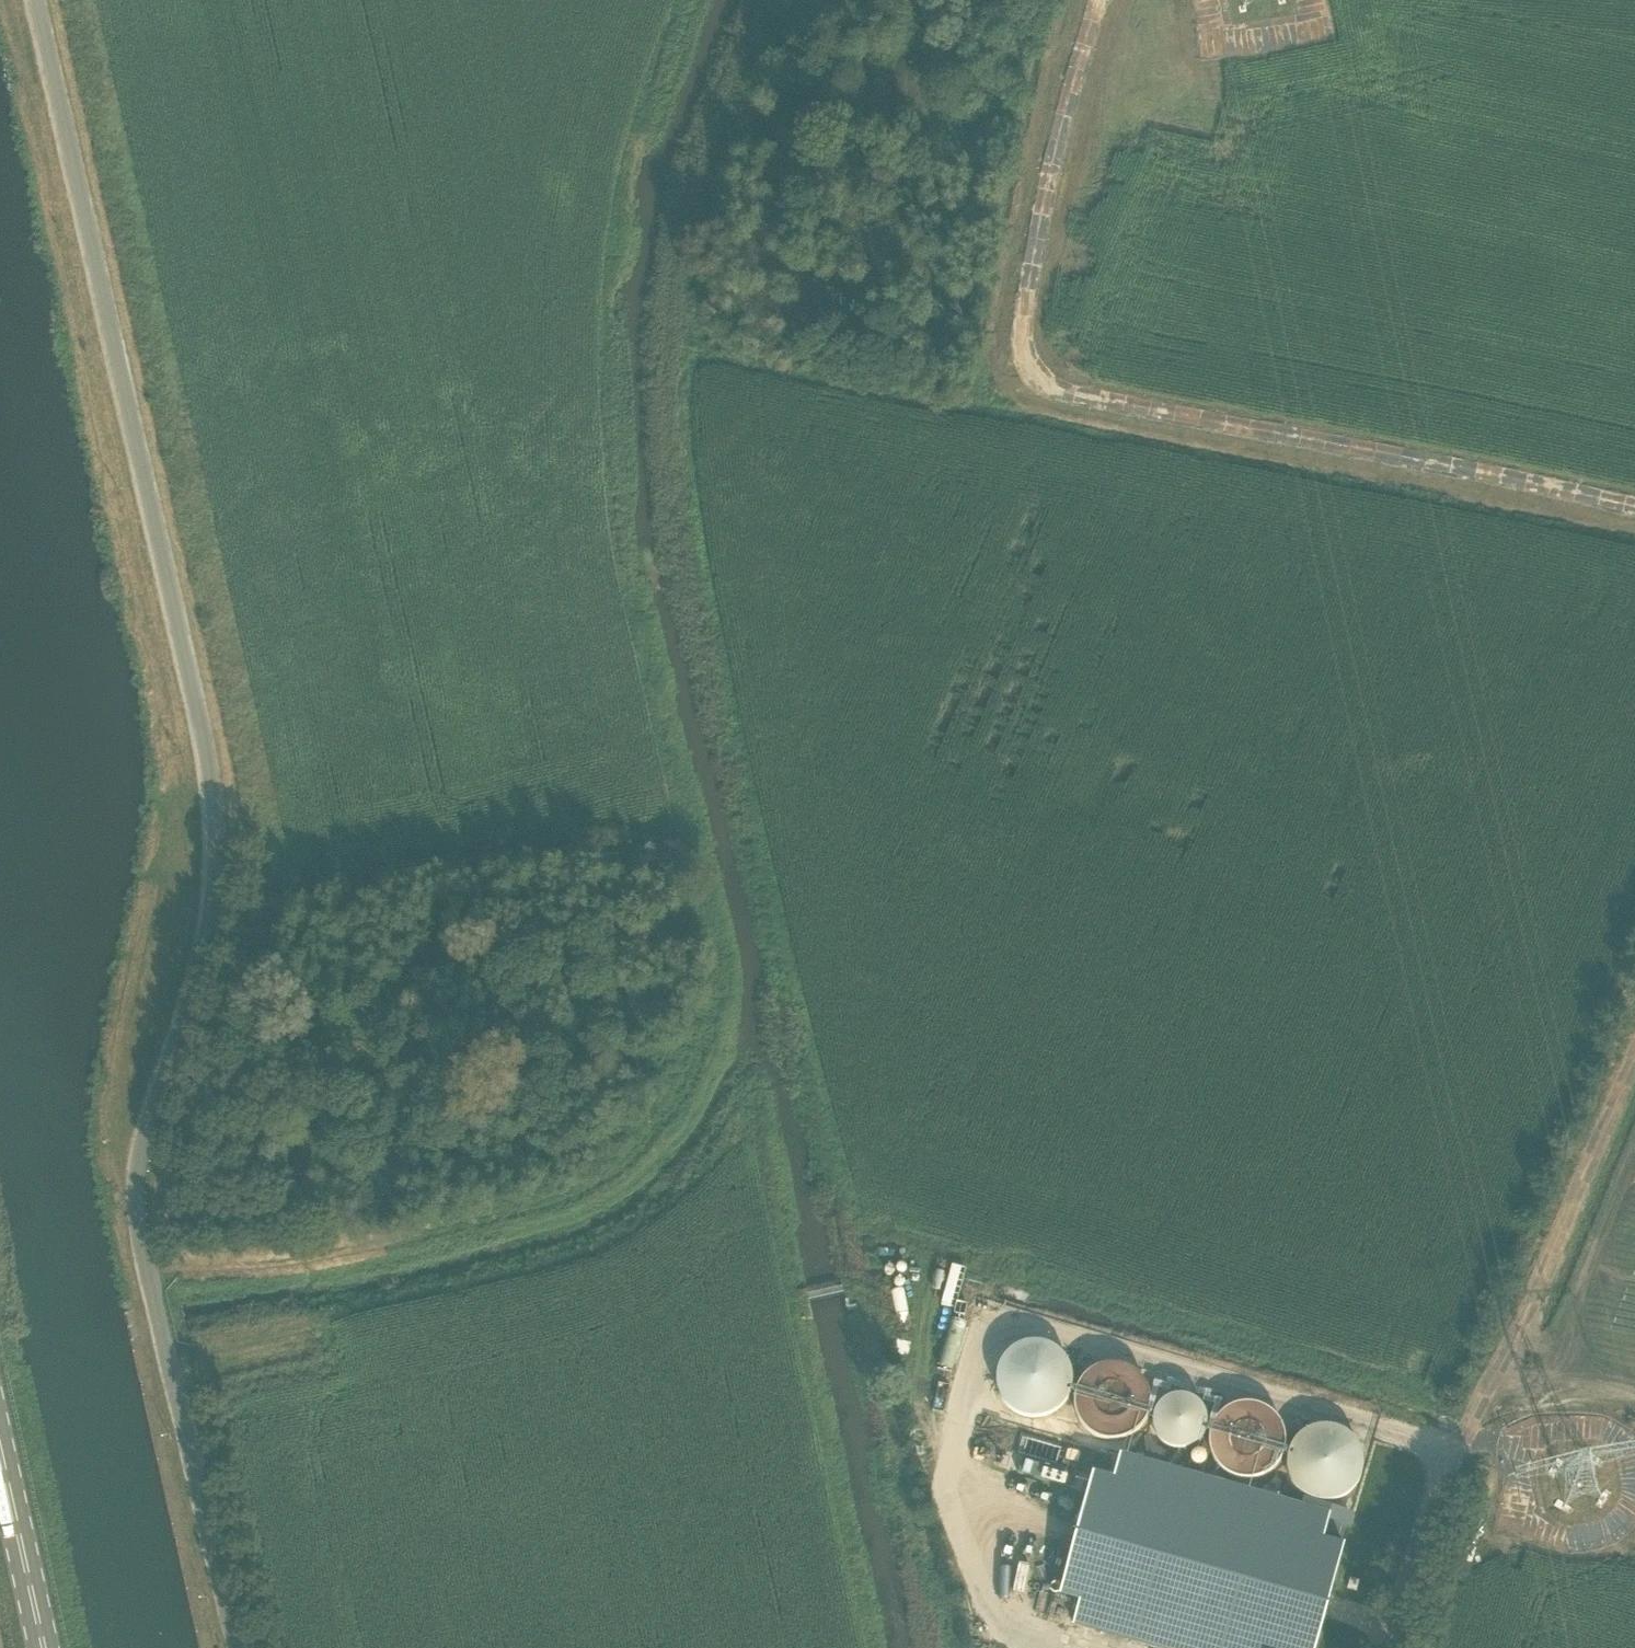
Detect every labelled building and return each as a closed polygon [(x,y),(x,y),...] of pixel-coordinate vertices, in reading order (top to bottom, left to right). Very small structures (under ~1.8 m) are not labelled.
[(1147,1360),(1078,1373),(1071,1337),(1001,1351),(1014,1418),(1065,1408),(1062,1394),(1081,1390),(1091,1439),(1147,1428),(1144,1411),(1157,1408),(1147,1360)] [(1344,1426),(1294,1432),(1275,1406),(1258,1402),(1237,1405),(1221,1417),(1208,1399),(1183,1393),(1162,1409),(1166,1440),(1192,1447),(1211,1444),(1231,1471),(1247,1475),(1244,1483),(1257,1486),(1270,1476),(1286,1480),(1297,1479),(1309,1494),(1330,1499),(1345,1497),(1363,1484),(1368,1463),(1367,1451),(1349,1427),(1344,1426)] [(1073,1625),(1153,1647),(1315,1647),(1345,1543),(1325,1537),(1331,1514),(1122,1454),(1115,1478),(1093,1473),(1061,1595),(1081,1602),(1073,1625)]
